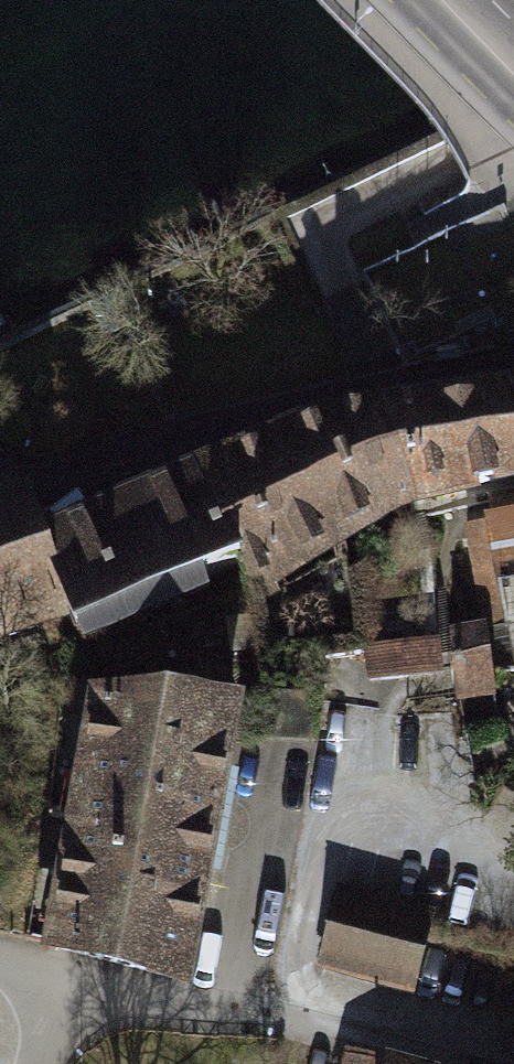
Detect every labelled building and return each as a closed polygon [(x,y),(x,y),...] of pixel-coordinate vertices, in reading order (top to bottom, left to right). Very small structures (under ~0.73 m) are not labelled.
[(389,413),(417,505),(420,514),(513,495),(513,391),(389,413)] [(417,505),(389,413),(329,423),(201,481),(250,574),(261,599),(417,505)] [(250,574),(201,481),(49,543),(76,620),(85,643),(250,574)] [(76,620),(49,543),(32,504),(0,515),(0,649),(76,620)] [(471,530),(488,637),(457,640),(463,702),(497,699),(497,675),(513,673),(513,524),(471,530)] [(372,685),(438,677),(444,643),(369,652),(372,685)] [(250,704),(94,701),(51,955),(200,995),(250,704)] [(420,997),(442,913),(394,901),(340,887),(318,971),(376,986),(420,997)]
